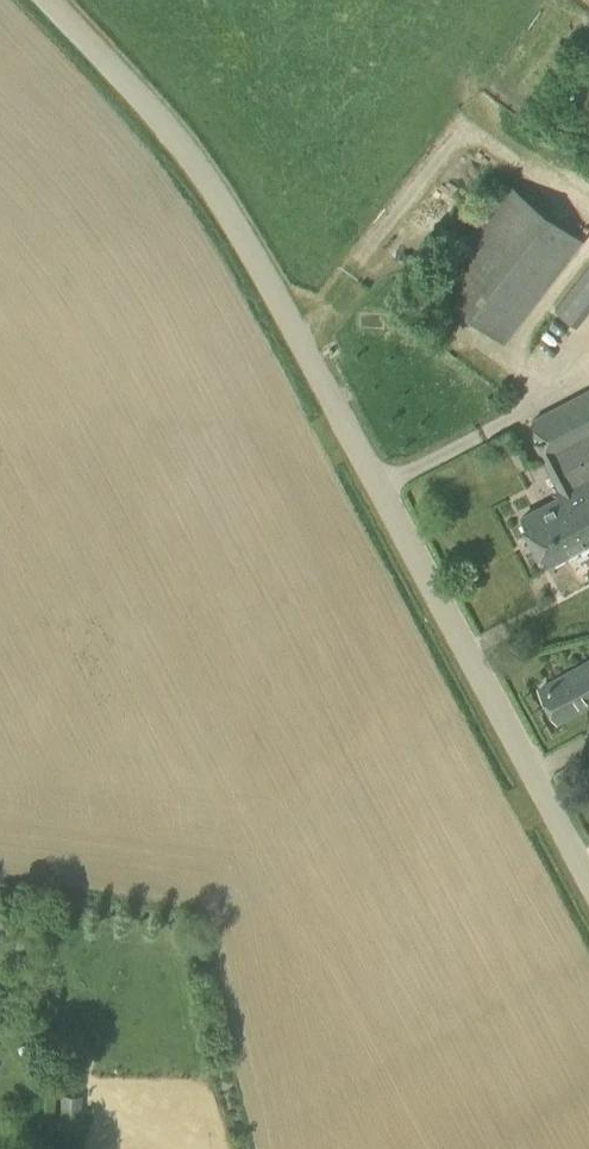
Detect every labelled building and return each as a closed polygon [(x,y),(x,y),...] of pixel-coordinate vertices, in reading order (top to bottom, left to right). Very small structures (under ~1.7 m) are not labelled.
[(558,108),(575,138),(588,130),(588,90),(558,108)] [(505,343),(583,241),(507,183),(429,285),(505,343)] [(555,310),(571,323),(588,299),(588,265),(555,310)] [(532,421),(543,442),(535,446),(562,497),(522,518),(547,566),(588,544),(588,478),(573,486),(555,452),(588,435),(588,391),(532,421)] [(540,691),(558,722),(588,704),(588,663),(540,691)] [(80,1125),(81,1095),(61,1094),(59,1124),(80,1125)]
